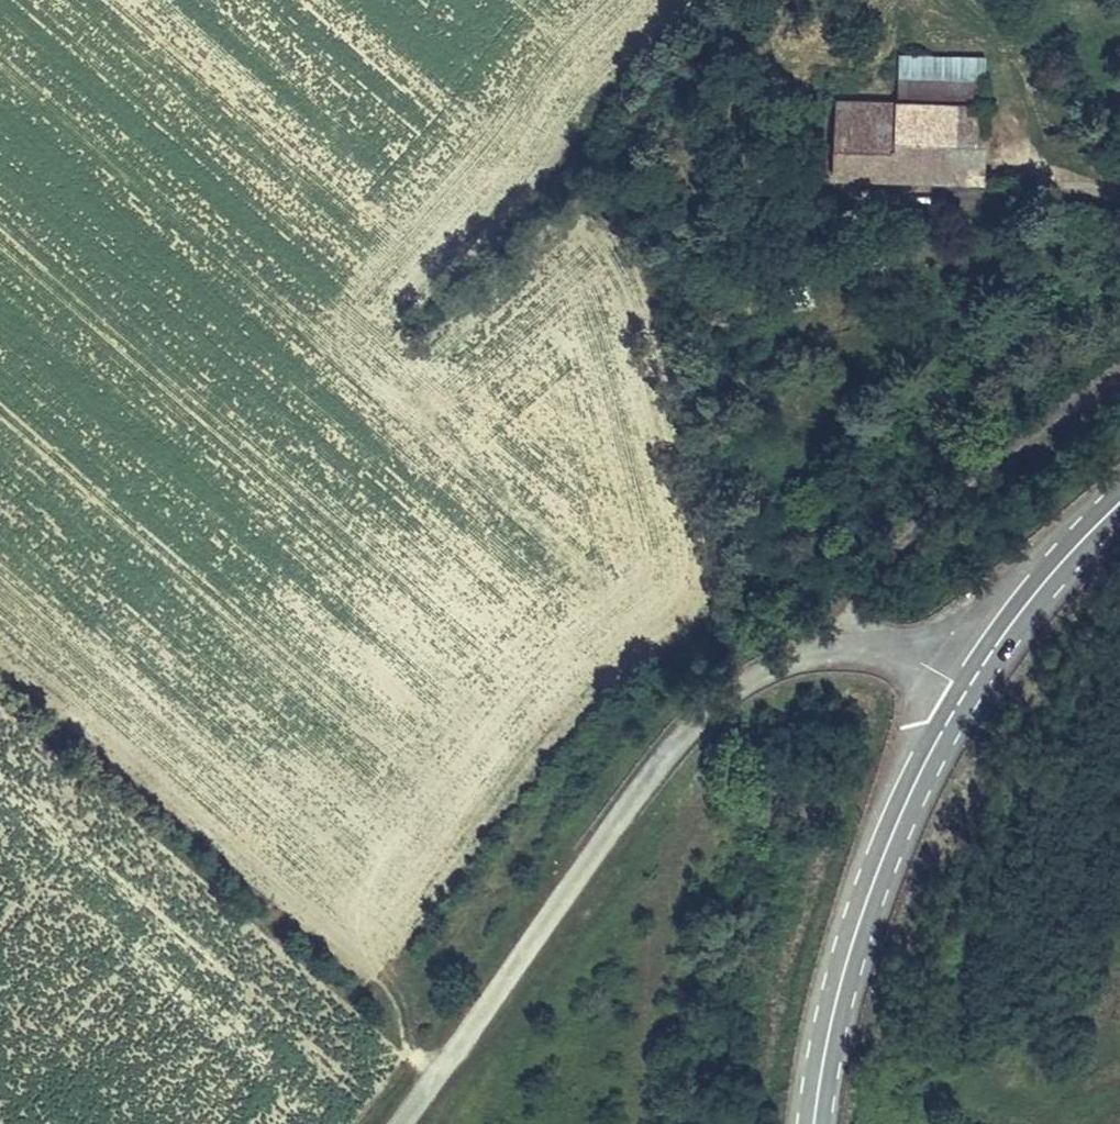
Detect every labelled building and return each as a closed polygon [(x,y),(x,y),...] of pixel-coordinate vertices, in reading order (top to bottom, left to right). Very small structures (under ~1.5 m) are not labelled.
[(909,57),(909,78),(994,84),(996,61),(909,57)] [(839,169),(949,179),(953,104),(994,105),(994,84),(909,78),(906,104),(844,99),(839,169)] [(953,104),(949,179),(988,180),(994,105),(953,104)]
